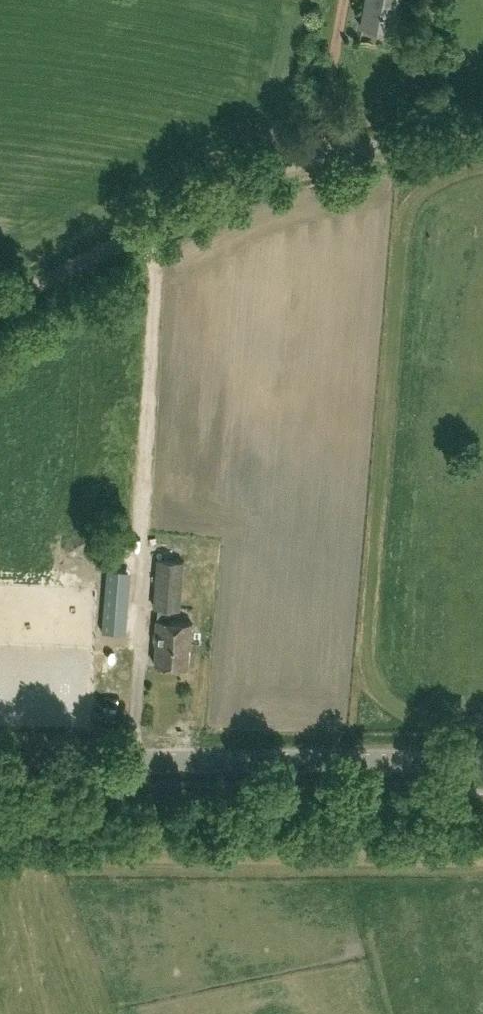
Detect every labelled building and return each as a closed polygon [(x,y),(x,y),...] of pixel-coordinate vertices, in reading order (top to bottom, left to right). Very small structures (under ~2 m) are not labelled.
[(397,0),(366,0),(361,24),(374,27),(375,32),(385,33),(388,29),(391,30),(397,0)] [(155,642),(153,663),(187,667),(189,647),(191,647),(192,620),(169,618),(170,608),(180,609),(184,560),(156,557),(153,606),(158,607),(157,618),(155,617),(153,642),(155,642)]
